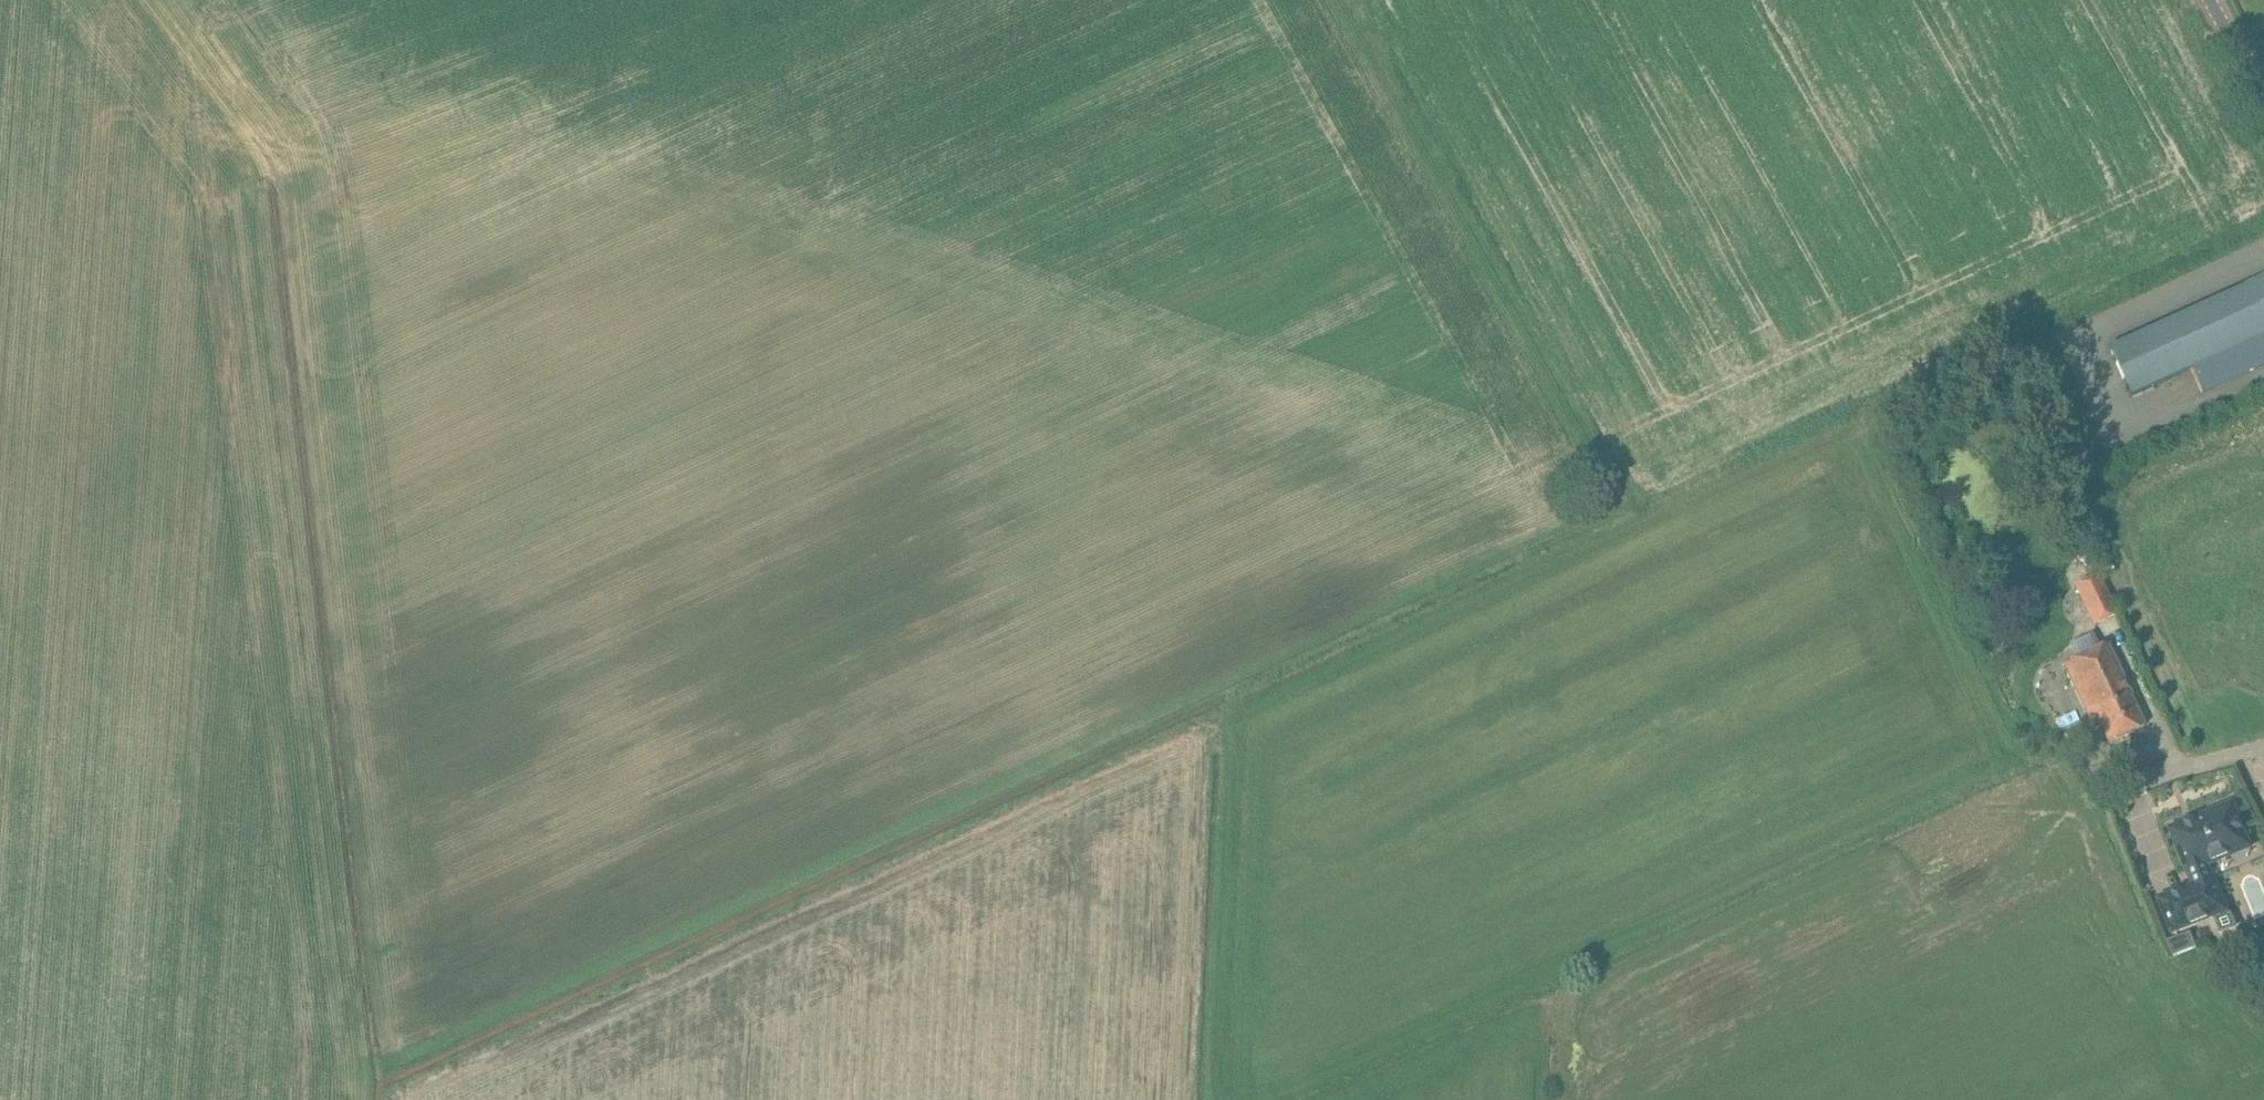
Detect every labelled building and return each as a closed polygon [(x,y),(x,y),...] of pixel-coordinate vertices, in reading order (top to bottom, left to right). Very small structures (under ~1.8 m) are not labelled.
[(2109,347),(2131,395),(2192,368),(2203,392),(2263,364),(2263,276),(2109,347)] [(2098,575),(2076,585),(2094,624),(2115,614),(2098,575)] [(2071,663),(2066,666),(2092,722),(2098,720),(2109,744),(2144,727),(2106,647),(2071,663)] [(2194,886),(2159,900),(2173,934),(2214,917),(2220,935),(2238,928),(2231,910),(2227,912),(2213,878),(2208,865),(2250,848),(2241,825),(2233,804),(2197,819),(2196,816),(2181,822),(2183,825),(2171,830),(2179,850),(2194,886)] [(2190,934),(2169,943),(2174,957),(2196,948),(2193,940),(2190,934)]
